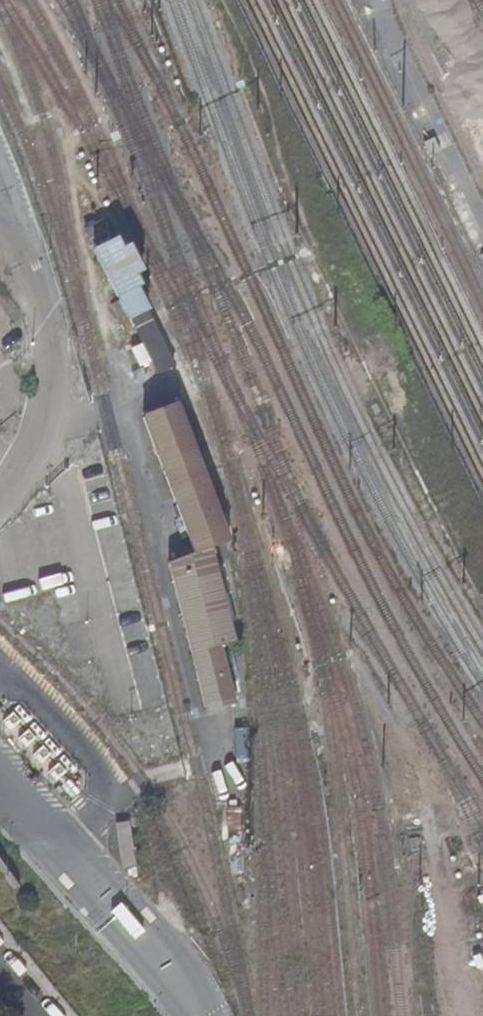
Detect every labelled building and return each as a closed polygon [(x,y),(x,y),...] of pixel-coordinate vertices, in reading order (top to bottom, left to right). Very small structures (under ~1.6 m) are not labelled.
[(129,339),(133,337),(159,391),(175,383),(148,329),(150,328),(134,294),(138,292),(119,255),(113,257),(103,238),(85,247),(95,267),(93,268),(129,339)] [(143,418),(194,553),(167,563),(205,711),(235,704),(222,645),(235,642),(212,546),(230,540),(178,405),(143,418)]
